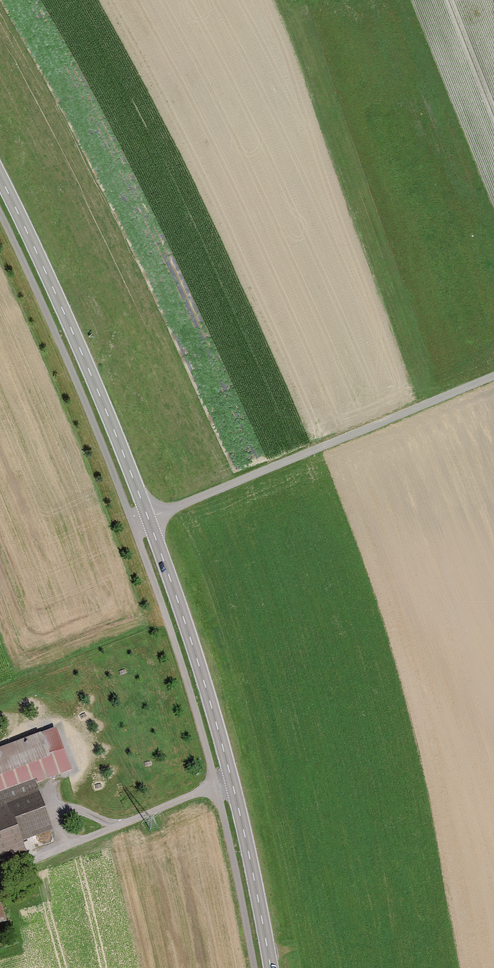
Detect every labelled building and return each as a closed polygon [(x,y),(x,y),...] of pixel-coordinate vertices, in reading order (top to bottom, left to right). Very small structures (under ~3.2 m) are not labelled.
[(0,749),(0,862),(25,853),(22,844),(54,832),(36,784),(72,771),(56,728),(0,749)]
